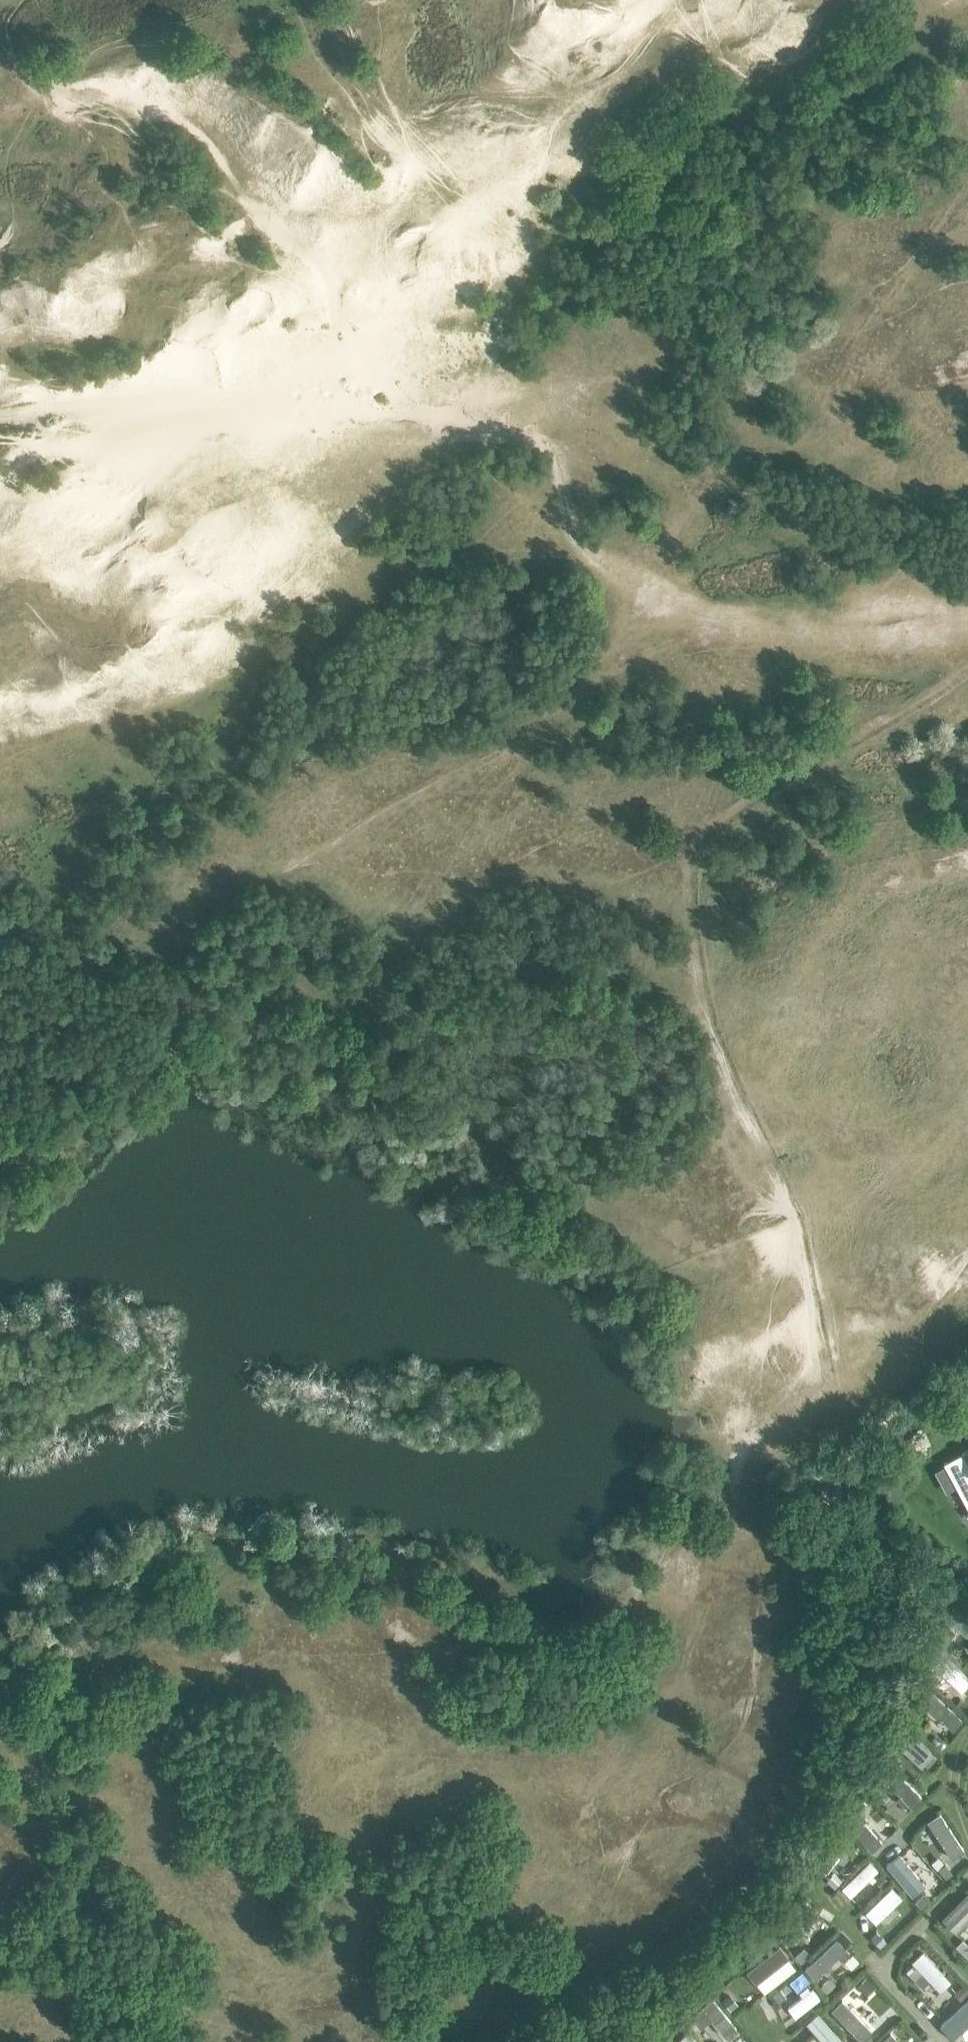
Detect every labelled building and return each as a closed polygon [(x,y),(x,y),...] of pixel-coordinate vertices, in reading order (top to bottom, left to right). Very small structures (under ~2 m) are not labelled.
[(967,1509),(967,1450),(944,1463),(967,1509)] [(942,1653),(925,1671),(936,1681),(943,1673),(962,1691),(967,1685),(967,1677),(942,1653)] [(923,1703),(953,1730),(962,1720),(932,1692),(923,1703)] [(892,1735),(919,1759),(925,1752),(919,1747),(922,1744),(907,1730),(904,1733),(899,1728),(892,1735)] [(922,1797),(891,1766),(881,1776),(900,1795),(897,1799),(904,1806),(908,1802),(913,1807),(922,1797)] [(853,1810),(843,1819),(872,1851),(882,1842),(864,1822),(867,1819),(861,1812),(858,1815),(853,1810)] [(958,1842),(940,1816),(931,1823),(948,1849),(958,1842)] [(826,1872),(851,1836),(839,1828),(815,1864),(826,1872)] [(919,1883),(892,1853),(883,1861),(910,1891),(919,1883)] [(851,1896),(878,1870),(870,1861),(843,1888),(851,1896)] [(876,1922),(902,1897),(892,1886),(866,1912),(876,1922)] [(967,1923),(967,1892),(942,1918),(957,1933),(967,1923)] [(798,1938),(814,1913),(804,1907),(788,1932),(798,1938)] [(815,1978),(846,1949),(836,1938),(805,1968),(815,1978)] [(920,1942),(899,1965),(907,1973),(920,1961),(923,1964),(926,1961),(931,1965),(936,1959),(929,1952),(929,1951),(920,1942)] [(929,2001),(950,1980),(941,1972),(921,1993),(929,2001)] [(856,1985),(866,1996),(876,1987),(865,1976),(856,1985)] [(797,2016),(821,1997),(814,1988),(813,1988),(810,1984),(802,1990),(805,1994),(789,2006),(797,2016)] [(737,2028),(712,1998),(691,2015),(700,2027),(711,2019),(726,2037),(737,2028)] [(832,2009),(862,2040),(872,2030),(842,1999),(832,2009)] [(820,2016),(809,2026),(825,2041),(845,2041),(820,2016)] [(688,2031),(676,2041),(677,2041),(698,2041),(688,2031)] [(897,2039),(891,2033),(882,2041),(894,2041),(897,2039)]
